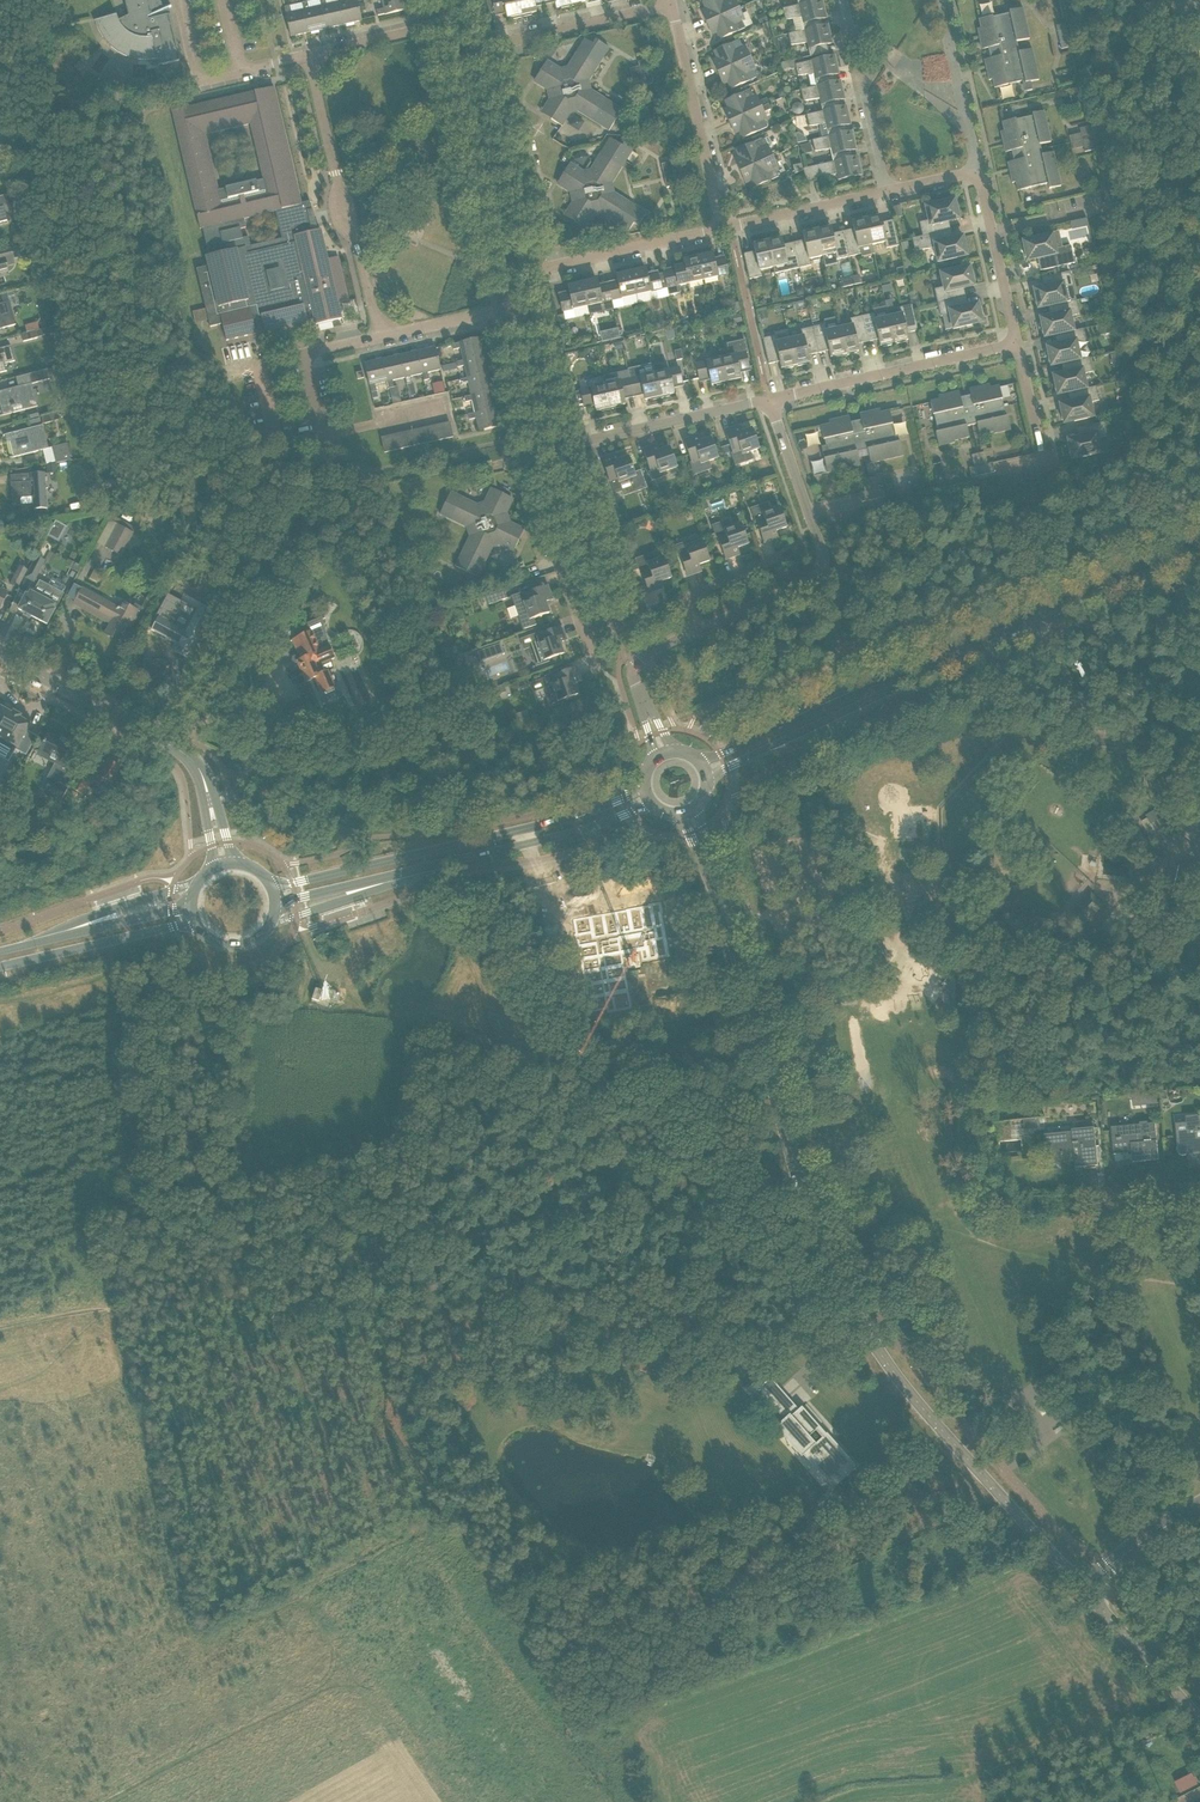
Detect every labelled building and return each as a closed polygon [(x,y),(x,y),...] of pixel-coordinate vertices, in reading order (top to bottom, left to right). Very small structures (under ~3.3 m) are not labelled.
[(161,0),(125,0),(128,16),(118,21),(116,15),(94,20),(94,21),(98,20),(101,29),(105,37),(103,39),(110,47),(112,45),(120,50),(128,54),(127,57),(137,60),(138,57),(147,57),(156,56),(158,65),(179,60),(169,15),(164,16),(161,0)] [(326,5),(325,0),(319,0),(321,6),(326,28),(343,24),(338,2),(326,5)] [(344,1),(344,0),(338,0),(338,2),(343,24),(361,20),(357,0),(347,0),(344,1)] [(407,9),(405,0),(382,0),(384,9),(377,11),(378,16),(407,9)] [(489,12),(495,11),(495,13),(506,11),(507,19),(512,18),(513,19),(521,17),(521,16),(522,16),(518,0),(486,0),(489,12)] [(545,2),(544,0),(518,0),(522,16),(523,15),(523,17),(532,15),(531,13),(536,12),(534,5),(545,2)] [(702,10),(704,15),(703,15),(706,23),(739,8),(735,0),(706,0),(702,2),(705,9),(702,10)] [(821,1),(821,0),(820,0),(816,1),(799,5),(782,9),(785,20),(802,18),(804,30),(822,26),(821,19),(825,18),(824,12),(825,11),(823,1),(821,1)] [(321,6),(309,9),(307,1),(301,3),(303,10),(308,32),(326,28),(321,6)] [(303,10),(291,13),(289,6),(284,7),(291,36),(308,32),(303,10)] [(742,22),(745,21),(739,8),(706,23),(710,30),(713,34),(716,33),(719,39),(745,28),(742,22)] [(1017,41),(1030,39),(1022,8),(1009,11),(1009,13),(992,17),(992,16),(979,19),(981,28),(977,29),(979,38),(985,36),(993,70),(987,71),(989,80),(992,79),(994,88),(1008,85),(1008,84),(1025,80),(1025,83),(1030,82),(1039,80),(1032,49),(1019,52),(1017,41)] [(761,25),(770,22),(766,14),(758,18),(761,25)] [(1059,37),(1068,35),(1065,24),(1056,26),(1059,37)] [(829,26),(827,27),(827,25),(822,26),(804,30),(788,34),(791,45),(807,43),(810,56),(828,52),(826,44),(831,43),(830,37),(831,37),(829,26)] [(1061,49),(1071,47),(1068,35),(1059,37),(1061,49)] [(585,39),(577,52),(567,68),(561,69),(547,61),(540,71),(544,74),(538,84),(548,90),(550,99),(543,109),(553,115),(551,119),(562,126),(570,112),(577,110),(609,130),(622,110),(590,90),(588,81),(609,48),(596,40),(594,45),(585,39)] [(744,45),(742,46),(739,40),(713,52),(716,58),(713,60),(715,65),(714,65),(717,72),(750,57),(744,45)] [(836,57),(834,57),(834,56),(795,64),(796,67),(798,76),(814,73),(817,86),(835,82),(833,75),(838,74),(836,68),(838,67),(836,57)] [(753,71),(756,70),(750,57),(717,72),(721,80),(722,79),(724,84),(727,82),(730,89),(756,77),(753,71)] [(788,61),(780,63),(781,70),(790,68),(788,61)] [(164,88),(178,85),(174,68),(160,71),(164,88)] [(841,82),(840,82),(839,81),(835,82),(817,86),(801,90),(803,101),(820,99),(823,111),(840,107),(839,100),(843,99),(842,93),(844,93),(841,82)] [(338,257),(327,260),(320,230),(312,232),(308,212),(312,211),(310,201),(301,203),(274,87),(172,111),(200,229),(203,228),(209,256),(206,256),(209,266),(201,268),(203,277),(198,278),(206,309),(208,320),(210,327),(222,324),(226,340),(256,333),(264,331),(266,337),(309,326),(308,321),(314,319),(315,325),(341,319),(338,304),(349,301),(338,257)] [(755,94),(753,95),(751,89),(725,101),(728,108),(724,109),(726,114),(725,114),(729,122),(767,104),(766,104),(769,103),(766,97),(758,100),(755,94)] [(765,112),(769,110),(767,104),(729,122),(732,129),(733,129),(735,133),(739,132),(742,138),(767,127),(765,122),(768,120),(765,112)] [(847,107),(845,108),(845,106),(840,107),(823,111),(806,115),(809,126),(826,124),(828,136),(846,132),(845,125),(849,124),(848,118),(849,118),(847,107)] [(1040,144),(1051,142),(1044,111),(1032,113),(1032,116),(1016,120),(1015,119),(1002,122),(1004,131),(1000,131),(1002,140),(1009,139),(1016,173),(1010,174),(1012,183),(1016,182),(1018,191),(1031,188),(1031,187),(1048,183),(1049,189),(1061,186),(1053,152),(1042,154),(1040,144)] [(798,130),(808,127),(805,117),(795,120),(793,121),(795,128),(797,127),(798,130)] [(1082,140),(1091,138),(1089,126),(1079,128),(1082,140)] [(853,133),(851,133),(851,131),(846,132),(828,136),(812,140),(815,151),(831,149),(834,161),(852,158),(850,151),(855,150),(854,143),(855,143),(853,133)] [(739,157),(735,159),(737,164),(736,164),(740,171),(773,156),(769,148),(771,147),(772,144),(769,137),(763,140),(762,139),(747,146),(736,151),(739,157)] [(567,176),(561,186),(571,193),(573,202),(567,211),(576,218),(574,222),(585,228),(593,215),(600,213),(616,223),(629,231),(634,222),(639,225),(646,213),(629,202),(613,192),(611,183),(621,167),(634,147),(622,139),(619,144),(610,138),(600,154),(590,170),(584,172),(570,163),(563,174),(567,176)] [(1085,152),(1094,150),(1091,138),(1082,140),(1085,152)] [(802,155),(812,152),(810,143),(800,146),(802,155)] [(775,171),(778,170),(773,156),(740,171),(743,179),(744,178),(746,183),(750,181),(753,188),(778,177),(775,171)] [(858,158),(857,158),(856,157),(852,158),(834,161),(803,169),(803,170),(806,183),(816,180),(815,177),(839,174),(840,178),(838,179),(838,180),(861,175),(859,169),(861,168),(858,158)] [(666,188),(676,185),(671,162),(661,164),(666,188)] [(803,170),(803,169),(802,164),(793,166),(795,174),(803,170)] [(956,203),(955,203),(954,201),(944,203),(944,201),(925,206),(928,220),(919,222),(922,236),(947,231),(945,222),(948,221),(948,220),(958,218),(958,215),(959,215),(956,203)] [(895,218),(903,216),(900,205),(893,207),(895,218)] [(880,216),(878,216),(878,215),(868,217),(868,218),(866,219),(872,245),(885,242),(886,248),(898,245),(893,220),(881,223),(880,216)] [(866,219),(864,219),(864,218),(854,220),(854,222),(852,222),(854,229),(843,231),(849,257),(861,254),(859,248),(872,245),(866,219)] [(819,230),(817,230),(823,256),(835,253),(837,259),(849,257),(843,231),(832,234),(831,227),(829,227),(828,226),(818,228),(819,230)] [(817,230),(815,231),(814,229),(804,231),(805,233),(803,233),(804,240),(793,242),(799,268),(811,265),(810,259),(822,256),(817,230)] [(952,238),(949,239),(947,231),(922,236),(912,238),(914,251),(935,248),(938,262),(957,258),(956,257),(966,255),(966,252),(967,252),(965,239),(963,240),(962,237),(952,239),(952,238)] [(1024,245),(1022,245),(1025,257),(1026,257),(1027,260),(1037,257),(1038,258),(1040,258),(1043,270),(1057,267),(1059,274),(1070,271),(1068,264),(1074,263),(1071,245),(1064,247),(1061,247),(1055,249),(1052,234),(1043,236),(1033,238),(1033,240),(1023,242),(1024,245)] [(781,238),(779,239),(779,237),(769,239),(769,241),(767,241),(773,267),(774,274),(799,268),(793,242),(782,245),(781,238)] [(767,241),(765,242),(765,240),(755,242),(755,244),(753,244),(755,251),(743,254),(749,279),(762,276),(760,270),(773,267),(767,241)] [(26,256),(23,245),(0,251),(0,271),(8,269),(7,266),(15,264),(14,259),(26,256)] [(401,262),(392,283),(399,286),(398,288),(431,302),(446,266),(413,252),(407,265),(401,262)] [(712,253),(707,254),(707,253),(699,255),(699,256),(698,256),(703,280),(728,275),(724,258),(714,261),(712,253)] [(698,256),(696,256),(696,255),(688,257),(688,258),(683,259),(685,267),(663,272),(669,295),(677,293),(676,286),(703,280),(698,256)] [(971,270),(970,270),(969,267),(959,270),(959,268),(940,272),(944,287),(934,289),(937,303),(962,298),(960,289),(963,288),(963,287),(973,285),(973,282),(974,282),(971,270)] [(645,268),(640,269),(640,268),(632,270),(632,271),(631,271),(636,295),(661,290),(657,273),(647,276),(645,268)] [(631,271),(629,272),(629,270),(621,272),(621,273),(616,274),(618,282),(608,284),(612,301),(636,295),(631,271)] [(1034,292),(1033,293),(1036,305),(1037,305),(1038,307),(1048,305),(1048,306),(1051,306),(1067,302),(1063,288),(1073,286),(1070,271),(1059,274),(1045,277),(1047,286),(1044,286),(1044,287),(1044,288),(1034,290),(1034,292)] [(842,288),(855,285),(853,277),(840,280),(842,288)] [(583,282),(582,282),(587,306),(589,315),(614,309),(612,301),(608,284),(598,287),(596,279),(591,280),(591,279),(583,281),(583,282)] [(582,282),(581,283),(580,281),(572,283),(573,284),(568,286),(569,293),(559,296),(563,312),(587,306),(582,282)] [(967,305),(964,306),(962,298),(937,303),(940,317),(950,315),(953,329),(972,325),(971,324),(981,321),(981,319),(982,318),(980,306),(978,306),(978,304),(967,306),(967,305)] [(1070,316),(1079,314),(1076,300),(1067,302),(1051,306),(1053,315),(1050,315),(1051,316),(1040,319),(1041,321),(1039,322),(1042,334),(1044,334),(1044,336),(1054,334),(1055,335),(1058,334),(1074,331),(1070,316)] [(16,325),(9,302),(0,304),(0,329),(16,325)] [(733,314),(741,312),(738,302),(730,304),(733,314)] [(907,333),(918,330),(912,305),(899,308),(901,314),(888,317),(894,343),(896,342),(896,344),(906,342),(906,340),(908,340),(907,333)] [(206,309),(192,312),(195,323),(197,323),(208,320),(206,309)] [(727,325),(742,322),(740,313),(725,316),(727,325)] [(888,317),(876,320),(874,313),(862,316),(868,342),(878,339),(880,346),(882,346),(882,347),(892,345),(892,343),(894,343),(888,317)] [(559,325),(566,324),(564,314),(557,316),(559,325)] [(695,315),(688,317),(690,323),(697,322),(695,315)] [(857,344),(868,342),(862,316),(850,319),(851,325),(839,328),(845,354),(847,354),(847,355),(857,353),(857,351),(859,351),(857,344)] [(1110,323),(1103,324),(1106,335),(1112,333),(1110,323)] [(839,328),(826,331),(825,325),(813,327),(818,353),(829,350),(831,357),(833,357),(833,358),(843,356),(843,355),(845,354),(839,328)] [(808,355),(818,353),(813,327),(800,330),(802,336),(789,339),(795,365),(797,365),(798,366),(807,364),(807,362),(809,362),(808,355)] [(1077,345),(1086,343),(1083,329),(1074,331),(1058,334),(1060,343),(1057,344),(1057,345),(1047,347),(1047,350),(1046,350),(1049,363),(1050,362),(1051,365),(1061,363),(1061,364),(1064,363),(1080,360),(1077,345)] [(27,333),(21,334),(23,342),(37,338),(35,331),(27,333)] [(775,336),(763,339),(768,364),(780,361),(781,368),(783,368),(784,369),(793,367),(793,366),(795,365),(789,339),(777,342),(775,336)] [(463,360),(485,355),(481,337),(459,343),(452,345),(454,350),(460,348),(463,360)] [(746,353),(747,352),(745,340),(727,344),(730,356),(721,358),(726,382),(727,381),(728,383),(736,381),(735,380),(740,378),(739,371),(749,368),(746,353)] [(621,341),(614,343),(616,349),(623,348),(621,341)] [(14,361),(10,346),(0,348),(0,373),(6,371),(4,364),(14,361)] [(427,373),(440,370),(435,347),(417,351),(422,374),(424,380),(429,379),(427,373)] [(676,360),(683,359),(681,350),(674,351),(676,360)] [(410,376),(422,374),(417,351),(400,355),(405,378),(406,384),(411,383),(410,376)] [(392,380),(405,378),(400,355),(382,359),(387,382),(389,388),(394,387),(392,380)] [(463,360),(456,362),(456,363),(457,367),(464,366),(467,378),(489,373),(485,355),(463,360)] [(725,382),(726,382),(721,358),(696,363),(699,380),(710,377),(711,385),(717,384),(717,385),(725,383),(725,382)] [(1083,374),(1092,372),(1089,358),(1080,360),(1064,363),(1066,372),(1063,373),(1064,374),(1053,376),(1054,379),(1052,379),(1055,391),(1057,391),(1057,394),(1067,391),(1068,393),(1071,392),(1086,388),(1083,374)] [(375,384),(387,382),(382,359),(364,363),(370,386),(370,385),(371,392),(376,391),(375,384)] [(679,367),(668,369),(667,363),(653,366),(654,373),(659,397),(661,396),(661,398),(669,396),(669,395),(674,393),(672,386),(683,383),(679,367)] [(47,369),(29,374),(32,383),(49,379),(47,369)] [(471,395),(493,390),(489,373),(467,378),(460,380),(461,385),(468,383),(471,395)] [(658,397),(659,397),(654,373),(630,378),(633,394),(643,392),(645,400),(650,399),(650,400),(658,398),(658,397)] [(623,397),(633,394),(630,378),(605,384),(610,408),(612,407),(612,409),(620,407),(620,406),(625,404),(623,397)] [(434,393),(445,390),(443,381),(432,384),(434,393)] [(1123,381),(1116,383),(1117,390),(1125,388),(1123,381)] [(0,391),(0,403),(3,415),(14,412),(13,407),(23,405),(25,410),(38,406),(31,383),(18,387),(0,391)] [(609,408),(610,408),(605,384),(580,389),(580,391),(574,392),(577,406),(584,404),(584,406),(594,403),(596,411),(601,410),(601,411),(609,409),(609,408)] [(999,386),(990,388),(990,384),(981,386),(982,392),(948,400),(947,394),(938,396),(939,399),(930,401),(933,415),(934,415),(938,432),(936,432),(939,446),(955,442),(954,440),(969,437),(967,426),(977,424),(979,435),(994,431),(995,433),(1011,430),(1008,416),(1005,416),(1001,399),(1002,399),(999,386)] [(1090,403),(1099,400),(1096,386),(1086,388),(1071,392),(1073,401),(1070,401),(1070,402),(1060,405),(1060,407),(1059,408),(1062,420),(1063,420),(1064,422),(1074,420),(1074,421),(1093,417),(1090,403)] [(475,413),(497,408),(493,390),(471,395),(464,397),(465,402),(472,401),(475,413)] [(479,431),(501,426),(497,408),(475,413),(468,415),(469,420),(476,418),(479,431)] [(829,424),(821,426),(824,440),(824,439),(826,446),(821,447),(823,456),(828,454),(828,457),(824,458),(826,466),(827,473),(860,465),(859,458),(857,452),(862,451),(867,449),(869,456),(871,463),(903,456),(900,441),(896,442),(892,424),(889,411),(881,413),(880,409),(871,411),(872,417),(867,418),(861,420),(860,420),(855,421),(850,422),(849,422),(842,424),(839,425),(837,419),(829,421),(829,424)] [(50,413),(42,415),(44,423),(52,421),(50,413)] [(445,439),(453,437),(449,422),(442,424),(445,439)] [(1098,438),(1107,436),(1104,422),(1079,428),(1081,437),(1078,437),(1078,438),(1068,441),(1068,443),(1067,443),(1070,456),(1071,455),(1072,458),(1082,456),(1082,457),(1101,453),(1098,438)] [(438,440),(445,439),(442,424),(434,426),(438,440)] [(14,457),(48,448),(42,425),(5,435),(7,443),(10,442),(14,457)] [(430,442),(438,440),(434,426),(427,427),(430,442)] [(422,444),(430,442),(427,427),(419,429),(422,444)] [(739,429),(734,430),(733,427),(725,430),(733,454),(731,454),(735,465),(745,462),(743,454),(759,449),(752,429),(741,432),(739,429)] [(415,445),(422,444),(419,429),(412,431),(415,445)] [(407,447),(415,445),(412,431),(404,433),(407,447)] [(400,449),(407,447),(404,433),(396,434),(400,449)] [(392,451),(400,449),(396,434),(389,436),(392,451)] [(384,452),(392,451),(389,436),(381,438),(384,452)] [(698,438),(693,440),(692,437),(684,440),(692,463),(690,463),(694,475),(704,471),(702,464),(718,458),(711,438),(700,442),(698,438)] [(56,463),(71,459),(66,443),(52,447),(56,463)] [(657,447),(652,449),(651,446),(643,449),(651,472),(649,473),(652,480),(662,477),(660,473),(677,467),(670,447),(659,451),(657,447)] [(985,452),(978,453),(981,465),(988,464),(985,452)] [(616,457),(611,458),(610,455),(601,458),(610,482),(609,482),(609,484),(612,493),(622,490),(619,482),(630,478),(631,481),(630,481),(631,482),(630,483),(631,485),(632,485),(633,485),(634,490),(646,486),(647,488),(641,470),(640,470),(640,471),(634,473),(628,457),(617,460),(616,457)] [(983,475),(995,472),(993,463),(988,464),(981,465),(983,475)] [(971,477),(983,475),(981,465),(969,468),(971,477)] [(33,510),(47,509),(44,473),(10,475),(11,483),(12,506),(21,505),(20,498),(32,497),(33,510)] [(913,482),(911,484),(912,487),(914,489),(917,489),(919,486),(919,483),(916,481),(913,482)] [(873,500),(885,497),(883,487),(871,490),(873,500)] [(440,514),(450,519),(467,527),(470,536),(455,566),(477,577),(492,546),(499,544),(513,551),(519,540),(515,538),(520,527),(509,522),(506,513),(511,503),(501,498),(503,493),(491,488),(484,503),(478,505),(450,492),(440,514)] [(862,502),(873,500),(871,490),(859,493),(862,502)] [(706,501),(700,503),(703,511),(709,508),(706,501)] [(779,507),(763,513),(761,505),(751,509),(755,520),(756,519),(764,543),(773,540),(772,537),(777,535),(775,531),(786,527),(779,507)] [(121,556),(135,528),(115,518),(113,522),(109,520),(97,544),(121,556)] [(59,542),(67,527),(55,521),(47,536),(59,542)] [(741,524),(725,530),(722,522),(712,526),(716,537),(718,536),(726,559),(734,556),(733,553),(738,552),(737,548),(748,544),(741,524)] [(410,551),(417,549),(413,537),(406,540),(410,551)] [(698,565),(709,561),(702,541),(686,546),(685,543),(675,546),(677,552),(678,553),(679,553),(687,576),(696,573),(695,570),(700,568),(698,565)] [(414,563),(421,560),(417,549),(410,551),(414,563)] [(26,578),(36,556),(34,559),(30,565),(28,570),(20,566),(10,585),(18,589),(24,577),(26,578)] [(28,556),(25,562),(30,565),(34,559),(28,556)] [(34,582),(45,561),(36,556),(26,578),(34,582)] [(645,556),(636,559),(639,569),(640,570),(641,570),(649,593),(657,590),(656,587),(661,585),(660,581),(671,578),(664,558),(655,561),(648,563),(645,556)] [(29,588),(18,609),(26,613),(25,615),(29,617),(31,615),(47,624),(58,603),(63,594),(48,586),(43,595),(34,591),(29,588)] [(216,596),(214,599),(217,601),(232,608),(239,596),(221,586),(216,596)] [(548,595),(551,594),(548,586),(524,594),(524,593),(522,593),(512,596),(523,630),(536,625),(534,618),(549,613),(546,602),(549,600),(548,595)] [(9,591),(1,587),(0,589),(0,608),(9,591)] [(76,601),(74,604),(106,621),(107,621),(111,623),(106,634),(118,640),(126,626),(130,629),(136,618),(139,612),(144,614),(151,600),(147,598),(142,607),(135,604),(133,608),(121,601),(118,607),(83,588),(82,589),(76,601)] [(482,607),(507,598),(504,589),(485,595),(486,597),(479,599),(482,607)] [(166,602),(151,630),(174,642),(178,644),(177,646),(177,645),(175,649),(176,649),(174,652),(181,655),(188,659),(188,658),(194,647),(199,639),(201,641),(215,615),(198,607),(191,620),(186,617),(178,613),(179,609),(166,602)] [(329,645),(327,646),(322,619),(309,624),(312,632),(293,640),(301,660),(297,662),(306,682),(314,678),(321,694),(336,687),(333,680),(335,680),(333,677),(332,678),(329,671),(324,673),(320,664),(334,658),(329,645)] [(533,642),(528,644),(530,648),(536,665),(548,661),(547,659),(552,658),(560,655),(564,654),(560,643),(564,641),(562,636),(565,635),(562,627),(539,635),(538,633),(531,636),(533,642)] [(145,629),(125,667),(144,677),(164,639),(145,629)] [(500,644),(477,652),(480,662),(504,654),(500,644)] [(560,655),(552,658),(554,665),(562,662),(560,655)] [(576,677),(579,676),(576,667),(553,675),(552,674),(545,677),(548,686),(543,687),(547,698),(548,698),(550,706),(562,702),(562,700),(578,694),(574,683),(578,682),(576,677)] [(445,676),(439,678),(444,692),(450,689),(445,676)] [(1,738),(0,739),(0,743),(13,750),(15,746),(17,747),(30,724),(19,718),(20,716),(14,712),(12,714),(1,708),(0,710),(0,737),(1,738)] [(43,744),(37,756),(54,764),(46,779),(49,781),(43,794),(57,801),(60,803),(67,790),(57,785),(64,771),(72,755),(78,745),(66,738),(64,741),(49,733),(43,744)] [(104,759),(94,778),(123,793),(133,774),(104,759)] [(92,782),(77,774),(68,791),(83,799),(92,782)] [(1151,824),(1160,819),(1155,811),(1147,815),(1151,824)] [(1087,922),(1103,904),(1091,893),(1075,911),(1087,922)] [(577,928),(576,929),(577,936),(578,936),(589,1007),(606,1004),(607,1007),(631,1004),(622,949),(641,946),(643,956),(669,952),(662,910),(664,910),(662,899),(651,900),(651,902),(629,905),(629,906),(575,914),(577,928)] [(1177,922),(1180,908),(1158,904),(1155,918),(1177,922)] [(954,940),(953,920),(945,920),(946,940),(954,940)] [(1199,937),(1199,930),(1192,929),(1187,951),(1197,953),(1199,937)] [(1051,930),(1051,938),(1060,938),(1061,930),(1051,930)] [(1177,946),(1178,940),(1149,935),(1148,940),(1177,946)] [(1157,1094),(1143,1095),(1144,1105),(1154,1104),(1158,1104),(1157,1094)] [(1198,1116),(1199,1121),(1175,1124),(1178,1145),(1179,1145),(1178,1146),(1178,1147),(1177,1148),(1177,1149),(1177,1150),(1177,1151),(1177,1152),(1178,1153),(1178,1154),(1179,1154),(1180,1155),(1181,1155),(1182,1156),(1183,1156),(1184,1156),(1185,1155),(1186,1155),(1187,1154),(1188,1154),(1188,1153),(1199,1152),(1199,1149),(1199,1116),(1198,1116)] [(1025,1130),(1040,1128),(1040,1119),(1024,1121),(1025,1130)] [(1140,1124),(1111,1127),(1114,1150),(1116,1150),(1116,1149),(1129,1148),(1128,1144),(1131,1144),(1133,1162),(1159,1160),(1157,1141),(1154,1141),(1154,1139),(1154,1136),(1157,1136),(1155,1123),(1148,1124),(1148,1121),(1143,1122),(1140,1122),(1140,1124)] [(1076,1167),(1098,1165),(1094,1128),(1072,1130),(1072,1132),(1045,1134),(1046,1147),(1049,1147),(1050,1161),(1075,1158),(1076,1167)] [(755,1382),(747,1388),(755,1397),(756,1396),(757,1395),(762,1399),(769,1407),(772,1411),(774,1408),(787,1397),(779,1388),(779,1387),(770,1378),(772,1381),(764,1387),(760,1382),(759,1382),(757,1380),(755,1382)] [(786,1421),(782,1424),(807,1452),(808,1450),(810,1449),(812,1447),(817,1453),(818,1454),(817,1454),(828,1466),(823,1470),(823,1471),(824,1471),(836,1484),(846,1476),(857,1467),(849,1458),(848,1459),(845,1455),(839,1449),(840,1448),(837,1445),(833,1440),(831,1441),(828,1437),(826,1435),(826,1434),(819,1426),(818,1425),(817,1425),(812,1419),(811,1419),(807,1415),(803,1409),(801,1406),(785,1421),(786,1421)] [(1192,1772),(1173,1782),(1179,1793),(1198,1784),(1192,1772)]
